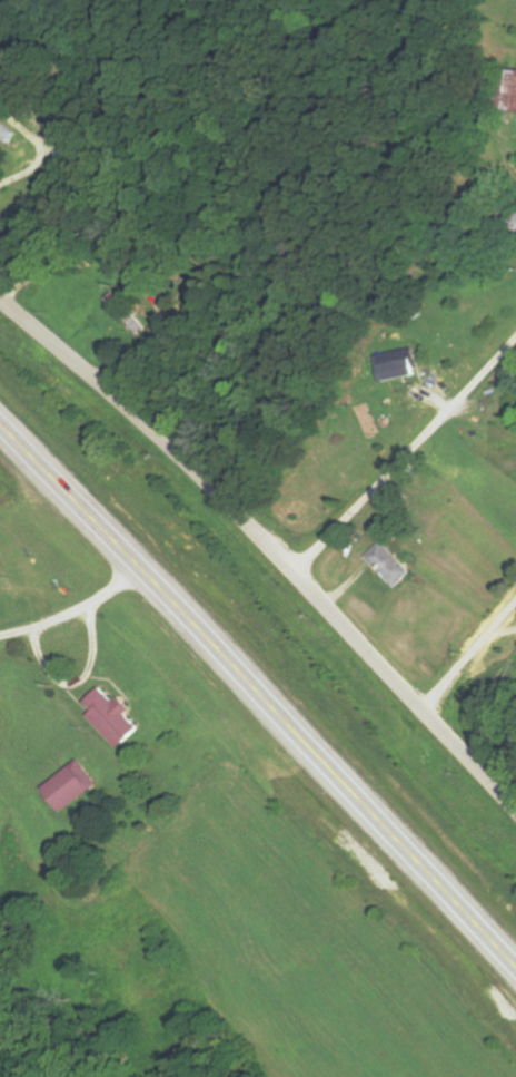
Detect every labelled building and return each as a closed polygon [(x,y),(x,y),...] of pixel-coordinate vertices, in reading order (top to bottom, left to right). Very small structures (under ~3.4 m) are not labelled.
[(501,69),(500,111),(515,111),(515,69),(501,69)] [(417,373),(411,347),(375,356),(382,381),(417,373)] [(412,572),(380,541),(365,557),(397,588),(412,572)] [(128,709),(117,697),(111,702),(98,687),(82,702),(90,711),(85,715),(115,748),(136,728),(123,714),(128,709)] [(41,787),(60,812),(96,785),(77,760),(41,787)]
